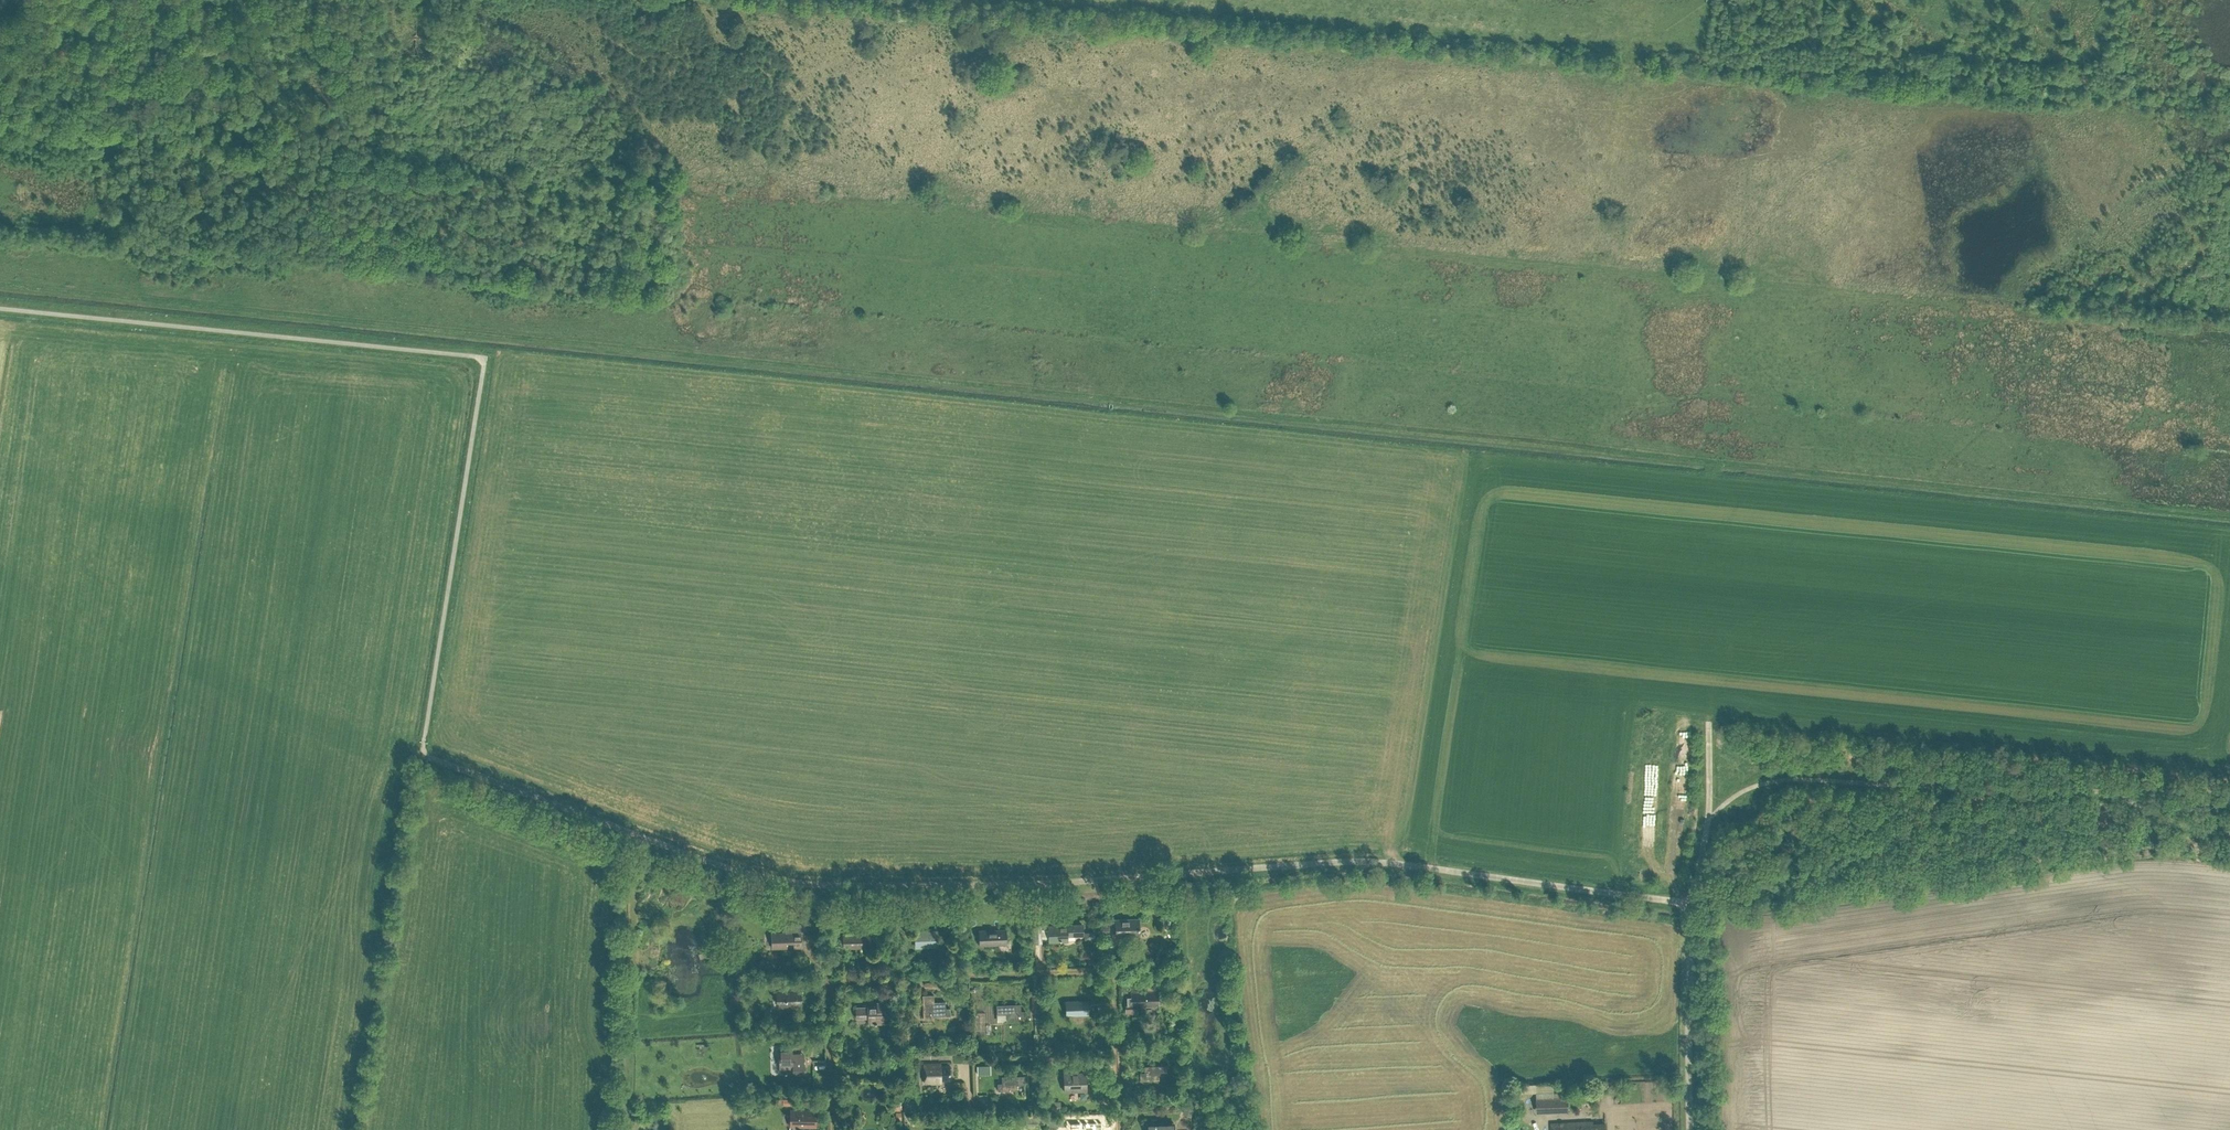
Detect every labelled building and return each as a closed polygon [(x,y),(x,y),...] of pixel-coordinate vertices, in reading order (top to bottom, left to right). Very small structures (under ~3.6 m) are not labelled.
[(1671,749),(1659,746),(1656,757),(1669,760),(1671,749)] [(1665,769),(1654,769),(1655,781),(1666,781),(1665,769)] [(1116,935),(1130,934),(1139,934),(1139,928),(1138,920),(1116,921),(1116,935)] [(786,940),(795,940),(795,946),(802,946),(800,923),(785,924),(786,933),(772,934),(773,947),(787,947),(786,940)] [(1049,939),(1054,939),(1068,939),(1067,933),(1083,933),(1083,924),(1076,924),(1048,925),(1049,939)] [(1032,943),(1035,943),(1042,943),(1042,937),(1042,928),(1042,925),(1036,925),(1035,925),(1032,925),(1032,943)] [(983,929),(984,936),(979,937),(980,943),(998,942),(998,937),(1006,936),(1006,928),(983,929)] [(928,939),(937,939),(936,931),(914,932),(914,945),(929,945),(928,939)] [(1111,939),(1107,931),(1096,936),(1099,944),(1111,939)] [(843,947),(848,947),(862,946),(862,941),(870,941),(869,933),(848,933),(843,934),(843,947)] [(966,983),(958,985),(960,992),(968,991),(966,983)] [(777,990),(777,1001),(777,1007),(801,1005),(800,989),(777,990)] [(1127,1000),(1126,1000),(1126,1012),(1136,1012),(1136,1004),(1157,1003),(1157,991),(1131,992),(1131,996),(1127,996),(1127,1000)] [(922,994),(923,1010),(923,1019),(932,1018),(932,1015),(950,1014),(950,1007),(945,1007),(945,1001),(933,1001),(933,994),(922,994)] [(1088,999),(1065,1000),(1066,1013),(1066,1014),(1079,1014),(1088,1013),(1088,1006),(1088,999)] [(883,1022),(883,1018),(888,1018),(888,1001),(876,1001),(877,1005),(855,1006),(855,1017),(869,1017),(869,1023),(883,1022)] [(1006,1017),(1020,1017),(1025,1017),(1025,1010),(1020,1010),(1020,1003),(996,1004),(996,1013),(1006,1013),(1006,1017)] [(779,1068),(780,1068),(781,1073),(784,1072),(784,1074),(804,1073),(804,1072),(804,1066),(803,1060),(792,1060),(792,1054),(792,1046),(780,1047),(780,1054),(778,1054),(779,1068)] [(761,1070),(772,1071),(773,1060),(762,1060),(761,1070)] [(924,1079),(939,1079),(950,1078),(949,1066),(946,1066),(946,1065),(924,1065),(924,1079)] [(1159,1074),(1167,1074),(1167,1065),(1144,1065),(1144,1080),(1159,1079),(1159,1074)] [(1084,1071),(1063,1072),(1064,1092),(1084,1091),(1084,1071)] [(1002,1083),(997,1083),(998,1090),(1016,1090),(1016,1084),(1024,1084),(1024,1075),(1002,1076),(1002,1083)] [(1553,1091),(1536,1092),(1536,1098),(1536,1106),(1544,1105),(1544,1112),(1568,1111),(1568,1097),(1553,1098),(1553,1091)] [(914,1100),(904,1100),(904,1109),(914,1109),(914,1100)] [(1060,1110),(1060,1100),(1051,1101),(1051,1110),(1060,1110)] [(1193,1109),(1185,1106),(1182,1113),(1190,1116),(1193,1109)] [(816,1109),(790,1109),(789,1125),(816,1126),(816,1109)] [(912,1112),(906,1116),(911,1123),(917,1120),(912,1112)] [(1007,1125),(1017,1122),(1015,1115),(1005,1117),(1007,1125)] [(1594,1121),(1552,1123),(1552,1129),(1606,1129),(1606,1123),(1594,1123),(1594,1121)] [(1147,1123),(1147,1129),(1174,1129),(1174,1122),(1151,1123),(1147,1123)]
